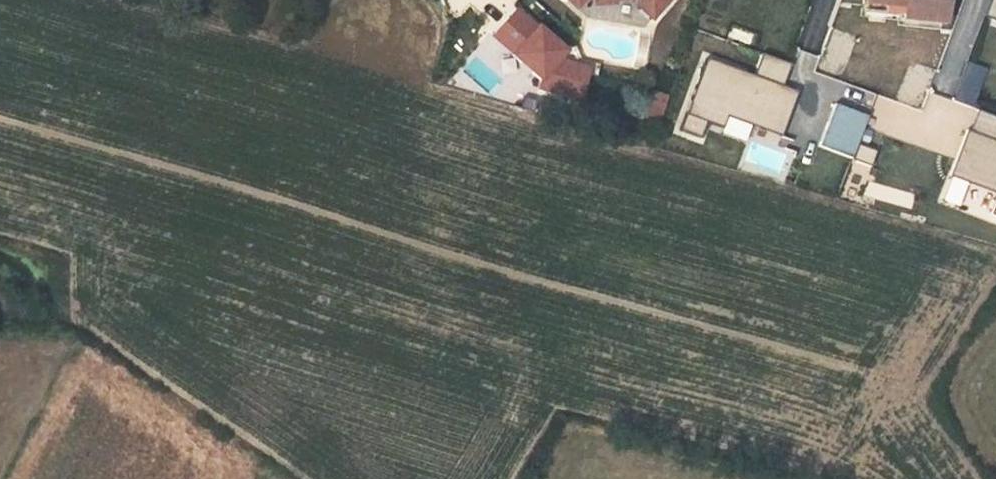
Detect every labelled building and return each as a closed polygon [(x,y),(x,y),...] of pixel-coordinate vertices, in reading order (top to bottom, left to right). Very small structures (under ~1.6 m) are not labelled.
[(637,7),(642,3),(654,14),(665,0),(629,0),(637,7)] [(904,10),(905,0),(867,0),(867,6),(904,10)] [(904,10),(904,16),(944,21),(946,0),(905,0),(904,10)] [(986,14),(995,18),(995,0),(991,0),(986,14)] [(650,18),(654,14),(642,3),(637,7),(650,18)] [(583,100),(591,68),(562,61),(569,53),(517,7),(491,36),(511,54),(508,58),(543,90),(583,100)] [(758,78),(706,59),(680,130),(703,138),(707,127),(724,132),(729,117),(782,136),(797,91),(782,86),(789,66),(765,58),(758,78)] [(986,70),(968,64),(954,101),(972,107),(986,70)] [(867,116),(835,104),(819,148),(851,160),(867,116)] [(975,109),(940,199),(959,206),(968,183),(995,193),(995,117),(975,109)]
